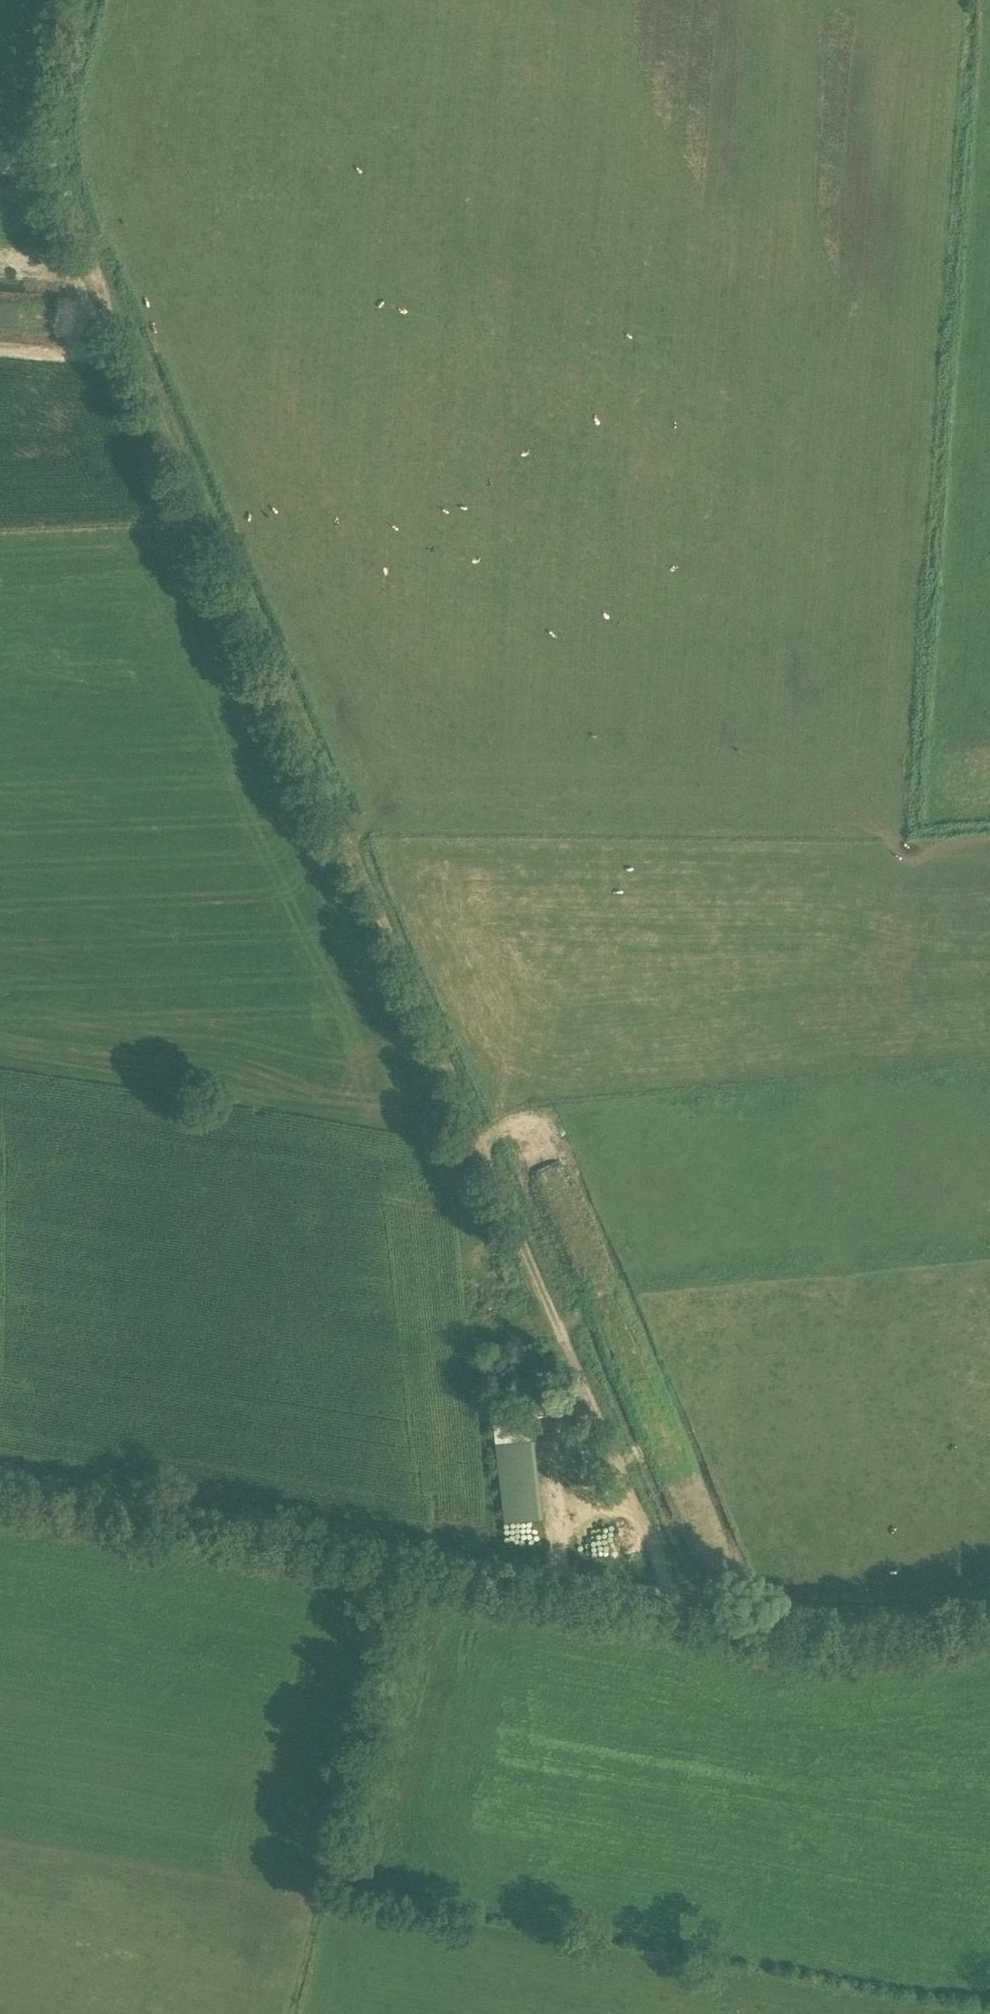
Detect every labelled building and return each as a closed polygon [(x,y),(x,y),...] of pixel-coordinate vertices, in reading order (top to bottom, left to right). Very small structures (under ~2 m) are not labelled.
[(496,1424),(502,1522),(540,1519),(535,1437),(504,1439),(503,1424),(496,1424)]
